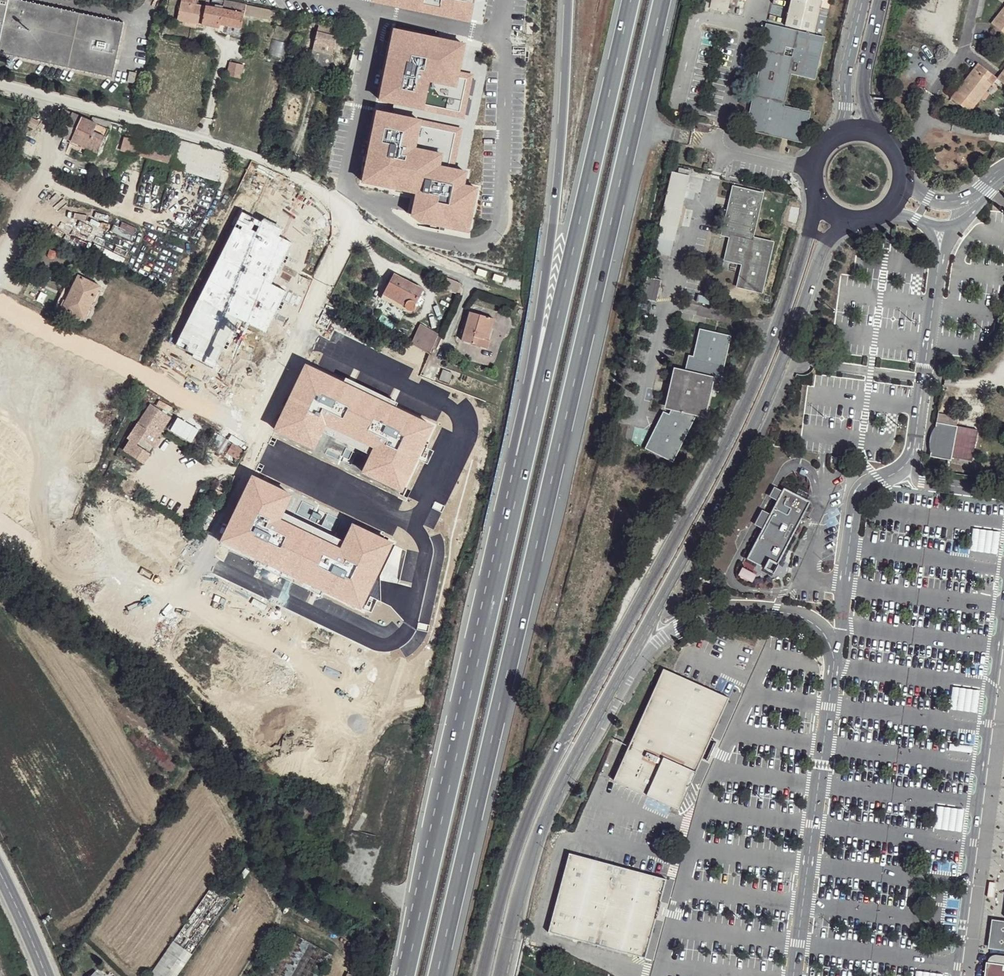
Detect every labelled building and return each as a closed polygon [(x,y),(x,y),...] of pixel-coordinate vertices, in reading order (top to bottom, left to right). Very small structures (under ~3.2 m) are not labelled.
[(5,0),(0,0),(0,56),(113,87),(127,34),(5,0)] [(221,23),(243,28),(243,27),(248,27),(250,15),(246,14),(247,4),(226,1),(225,6),(206,3),(205,4),(183,0),(181,0),(178,18),(220,27),(221,23)] [(378,1),(472,19),(476,0),(378,0),(378,1)] [(710,7),(717,8),(719,0),(712,0),(710,7)] [(717,8),(735,12),(738,0),(719,0),(717,8)] [(791,24),(821,31),(828,0),(797,0),(791,24)] [(276,10),(247,4),(246,14),(250,15),(274,19),(276,10)] [(339,23),(319,18),(312,53),(316,54),(314,62),(329,66),(339,23)] [(277,26),(266,60),(281,64),(291,30),(277,26)] [(773,49),(755,126),(807,139),(812,113),(787,107),(795,69),(819,75),(827,39),(775,26),(770,48),(773,49)] [(352,32),(350,43),(356,43),(358,34),(360,28),(355,27),(354,32),(352,32)] [(466,45),(383,31),(367,93),(460,117),(471,76),(458,73),(466,45)] [(229,60),(225,73),(239,76),(242,62),(229,60)] [(996,83),(983,74),(964,101),(982,113),(996,91),(993,88),(996,83)] [(457,129),(364,105),(345,177),(393,190),(387,211),(392,212),(392,215),(459,232),(467,203),(453,199),(457,186),(461,173),(447,169),(457,129)] [(68,110),(58,130),(65,133),(73,113),(68,110)] [(65,133),(64,136),(73,140),(85,117),(73,113),(65,133)] [(64,136),(63,138),(70,141),(98,153),(105,137),(95,132),(98,123),(92,121),(85,117),(73,140),(64,136)] [(94,117),(92,121),(98,123),(110,129),(111,124),(94,117)] [(33,119),(28,127),(36,131),(40,123),(33,119)] [(98,123),(95,132),(105,137),(110,129),(98,123)] [(301,130),(293,128),(291,135),(298,137),(301,130)] [(150,154),(149,158),(174,164),(177,151),(127,138),(124,147),(150,154)] [(174,164),(173,168),(220,181),(224,166),(233,168),(237,153),(181,138),(177,151),(174,164)] [(70,141),(69,147),(96,159),(98,153),(70,141)] [(150,154),(124,147),(123,151),(149,158),(150,154)] [(260,212),(261,209),(271,214),(282,193),(270,188),(278,173),(261,164),(249,187),(257,192),(254,199),(248,209),(258,214),(260,212)] [(678,169),(666,221),(684,225),(696,174),(678,169)] [(457,186),(453,199),(467,203),(470,190),(457,186)] [(249,187),(244,194),(254,199),(257,192),(249,187)] [(741,188),(731,231),(739,233),(756,237),(767,194),(741,188)] [(298,215),(290,232),(304,239),(302,243),(310,247),(312,243),(318,247),(327,229),(298,215)] [(666,221),(658,252),(676,257),(684,225),(666,221)] [(290,232),(288,236),(302,243),(304,239),(290,232)] [(739,233),(733,256),(751,261),(746,283),(766,288),(777,242),(756,237),(739,233)] [(267,240),(260,237),(255,248),(262,251),(267,240)] [(55,252),(48,250),(47,255),(48,257),(52,258),(54,257),(55,252)] [(394,275),(383,296),(392,300),(394,299),(406,306),(406,308),(406,310),(409,311),(413,310),(424,291),(394,275)] [(666,279),(651,275),(647,298),(661,301),(666,279)] [(80,276),(63,309),(85,320),(102,286),(80,276)] [(383,296),(381,299),(406,312),(410,314),(414,314),(416,311),(413,310),(409,311),(406,310),(406,308),(406,306),(394,299),(392,300),(383,296)] [(472,312),(464,340),(474,342),(477,336),(489,339),(496,318),(472,312)] [(422,323),(414,343),(431,353),(440,333),(422,323)] [(672,407),(656,440),(678,451),(700,406),(709,408),(715,382),(722,384),(736,336),(711,329),(703,356),(699,355),(695,370),(684,367),(675,399),(679,400),(675,408),(672,407)] [(477,336),(474,342),(488,346),(489,339),(477,336)] [(414,343),(409,351),(428,361),(431,353),(414,343)] [(342,353),(338,362),(356,369),(360,362),(342,353)] [(338,362),(328,381),(337,385),(333,393),(342,397),(356,369),(338,362)] [(325,380),(321,387),(333,393),(337,385),(328,381),(325,380)] [(38,399),(43,391),(30,382),(25,390),(38,399)] [(152,405),(133,432),(141,438),(146,430),(155,417),(162,422),(161,425),(165,427),(171,417),(152,405)] [(972,462),(976,429),(944,425),(945,415),(935,414),(929,456),(972,462)] [(155,417),(146,430),(154,435),(161,425),(162,422),(155,417)] [(268,430),(260,445),(275,452),(274,455),(279,457),(288,447),(268,430)] [(215,433),(206,446),(211,449),(219,436),(215,433)] [(219,436),(211,449),(225,458),(228,453),(237,459),(243,451),(219,436)] [(288,447),(279,457),(285,460),(290,449),(288,447)] [(228,453),(225,458),(234,464),(237,459),(228,453)] [(276,476),(265,499),(275,502),(273,506),(291,514),(292,510),(308,517),(305,524),(315,529),(321,512),(311,508),(314,503),(281,489),(285,479),(276,476)] [(812,501),(786,488),(784,491),(780,489),(776,498),(779,500),(772,514),(768,513),(762,526),(765,528),(749,559),(776,572),(812,501)] [(314,503),(311,508),(321,512),(323,507),(314,503)] [(305,524),(308,517),(292,510),(291,514),(289,518),(305,524)] [(161,519),(149,538),(171,552),(177,543),(174,541),(180,533),(161,519)] [(971,529),(969,552),(997,554),(999,531),(971,529)] [(752,582),(755,573),(741,568),(738,578),(752,582)] [(395,662),(410,667),(420,640),(405,634),(395,662)] [(661,671),(615,782),(681,810),(703,760),(711,741),(729,700),(666,673),(661,671)] [(213,675),(208,687),(221,692),(226,681),(213,675)] [(711,741),(703,760),(710,749),(719,730),(711,741)] [(960,833),(964,810),(936,806),(932,829),(960,833)] [(570,856),(549,934),(644,960),(665,882),(570,856)] [(224,892),(218,887),(213,884),(149,975),(167,975),(224,892)] [(263,975),(321,975),(332,956),(288,931),(263,975)] [(996,958),(993,975),(1003,975),(1003,951),(996,958)]
